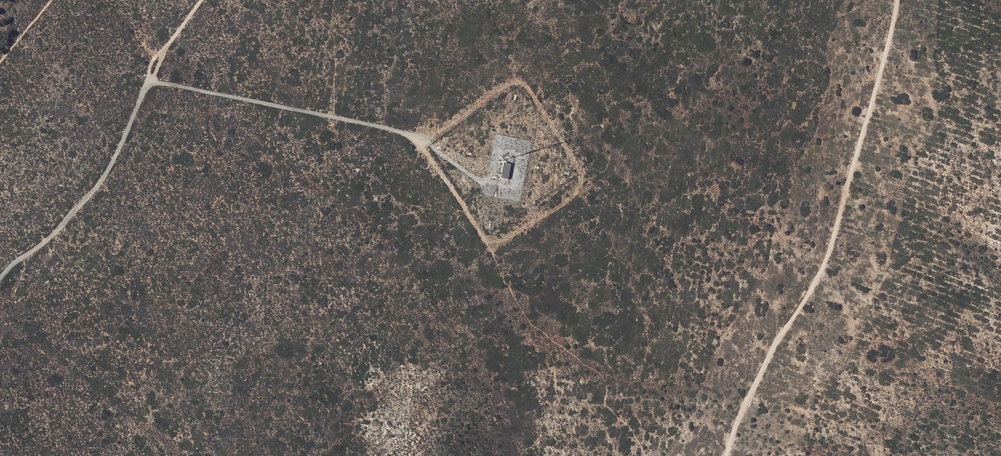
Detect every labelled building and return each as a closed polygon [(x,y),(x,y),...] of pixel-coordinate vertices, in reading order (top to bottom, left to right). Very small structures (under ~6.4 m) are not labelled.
[(503,162),(500,178),(507,179),(510,163),(503,162)]
